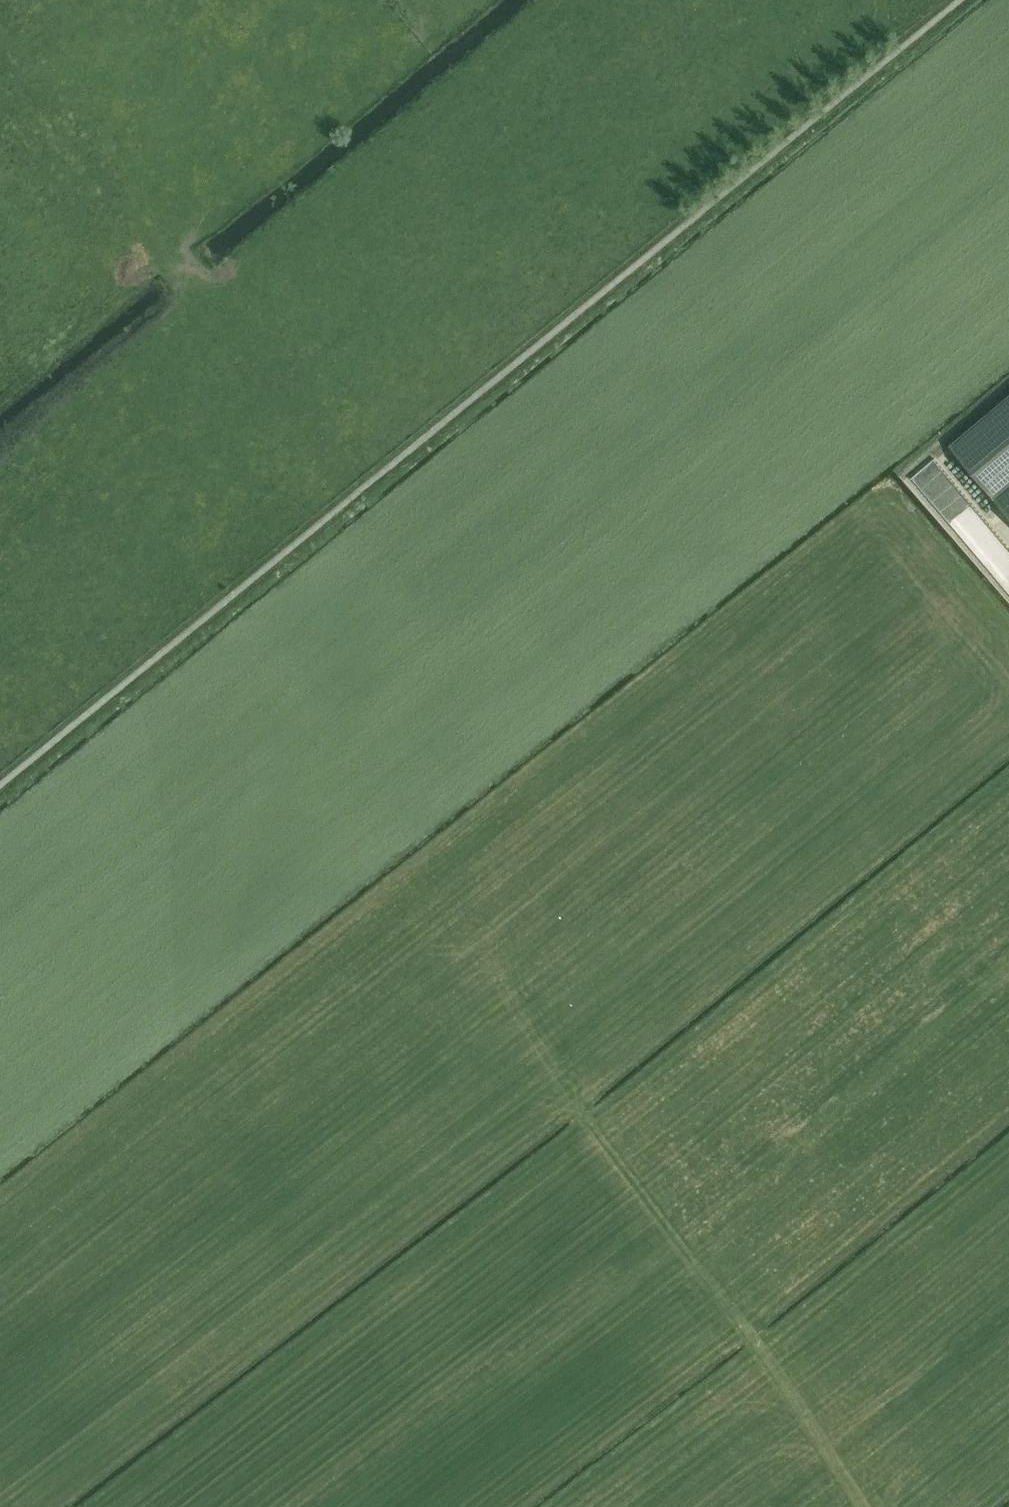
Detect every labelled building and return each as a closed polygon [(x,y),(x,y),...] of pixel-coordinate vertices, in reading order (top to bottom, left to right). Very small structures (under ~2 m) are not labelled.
[(951,448),(1008,517),(1008,400),(951,448)]
